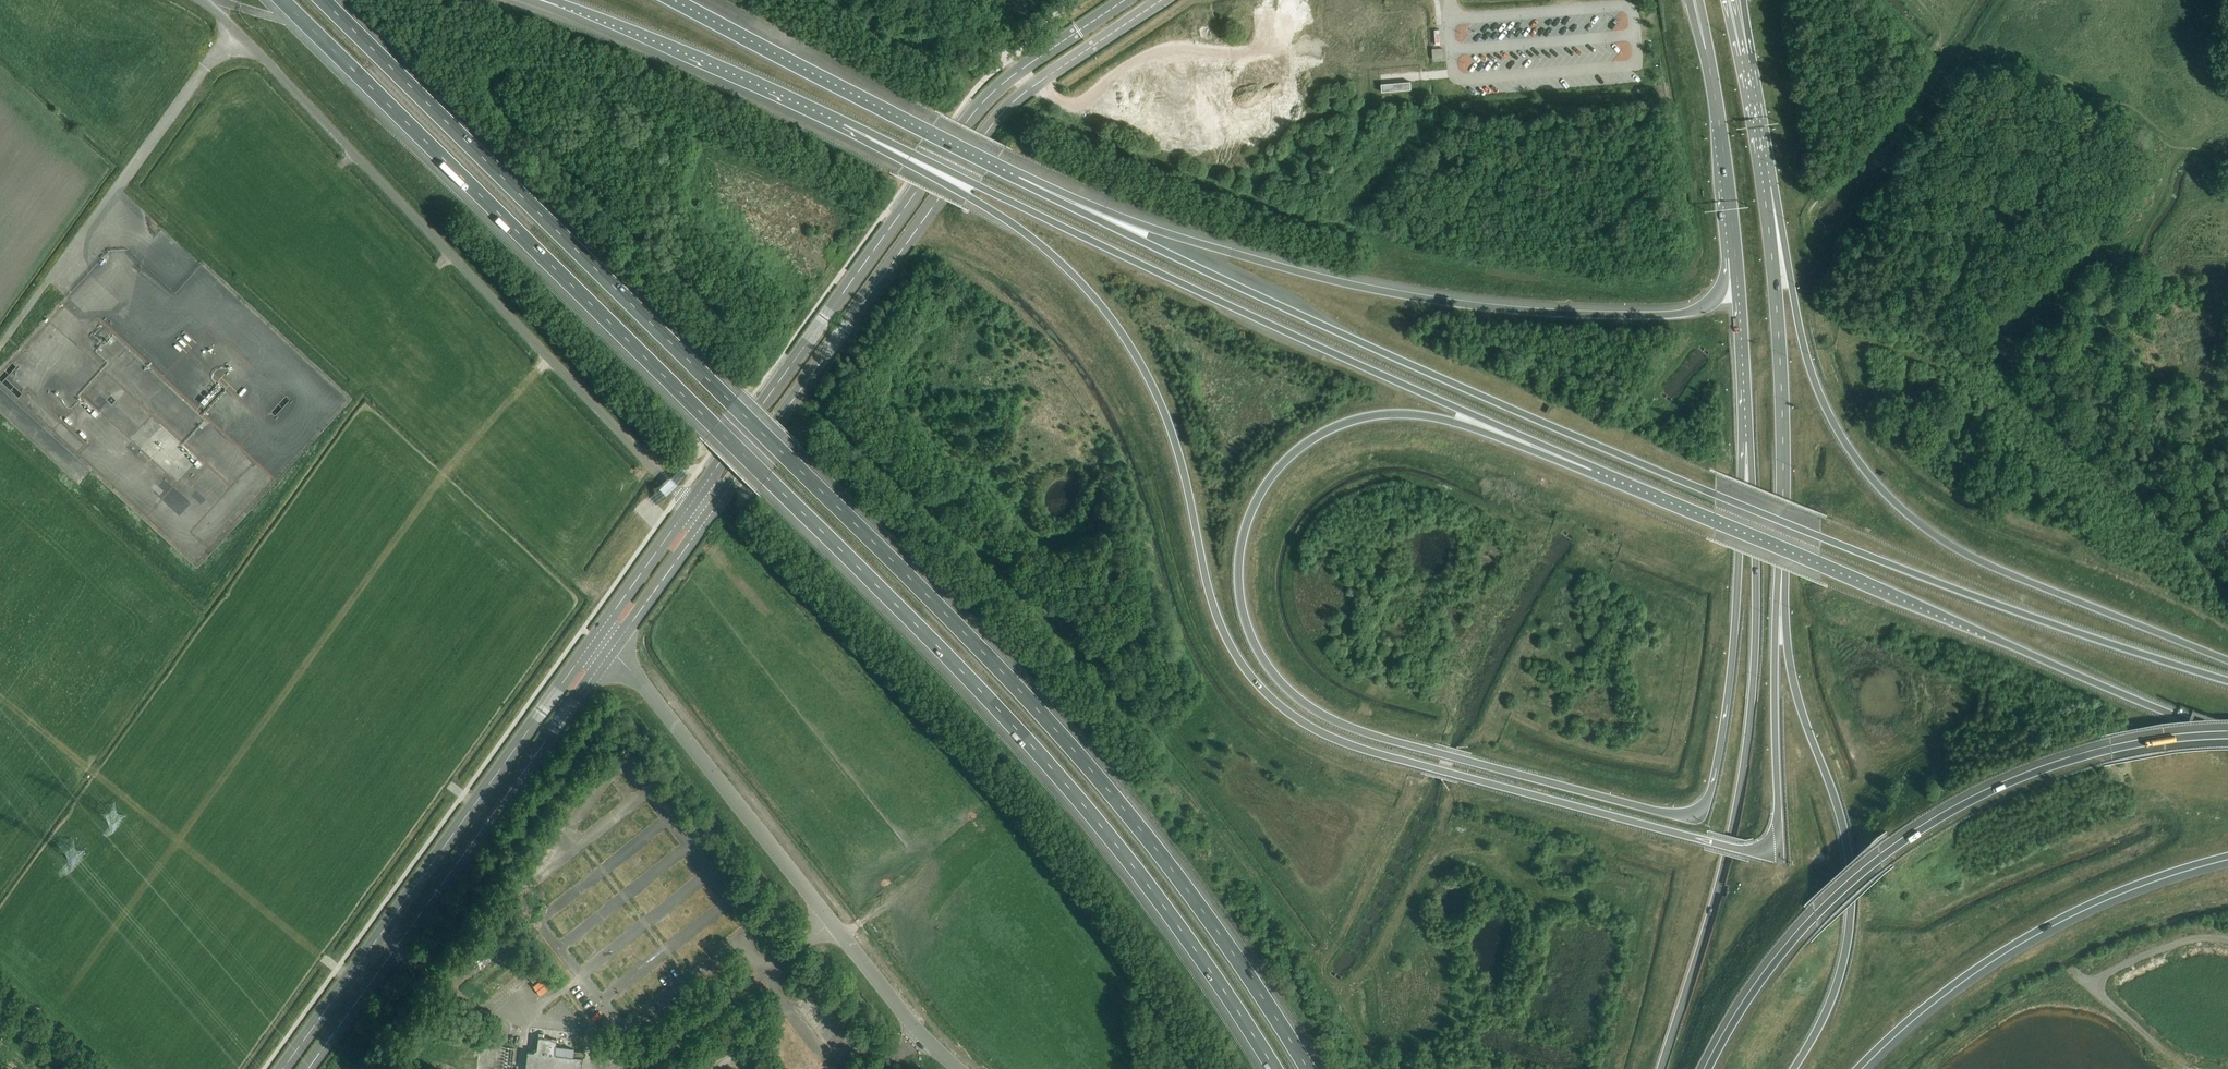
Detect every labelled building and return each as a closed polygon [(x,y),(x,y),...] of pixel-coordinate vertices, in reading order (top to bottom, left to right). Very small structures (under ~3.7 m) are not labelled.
[(1621,20),(1613,25),(1616,30),(1624,25),(1621,20)] [(1459,68),(1469,72),(1474,59),(1464,55),(1459,68)] [(1411,90),(1411,82),(1381,85),(1382,93),(1411,90)] [(69,337),(75,337),(75,308),(59,308),(59,323),(52,323),(52,333),(69,332),(69,337)] [(189,475),(200,461),(188,452),(193,446),(167,424),(160,433),(157,431),(145,447),(177,472),(186,461),(194,467),(190,471),(186,467),(180,475),(183,477),(187,473),(189,475)] [(485,924),(489,928),(495,923),(491,919),(485,924)] [(890,919),(883,925),(891,936),(899,931),(890,919)] [(1333,958),(1338,946),(1332,943),(1327,955),(1333,958)] [(542,970),(536,976),(542,983),(523,998),(532,1008),(557,988),(542,970)] [(525,1068),(581,1068),(582,1058),(573,1057),(574,1049),(556,1047),(557,1039),(538,1037),(537,1050),(534,1050),(533,1051),(533,1053),(527,1052),(525,1068)] [(479,1068),(521,1068),(523,1041),(480,1039),(479,1068)]
